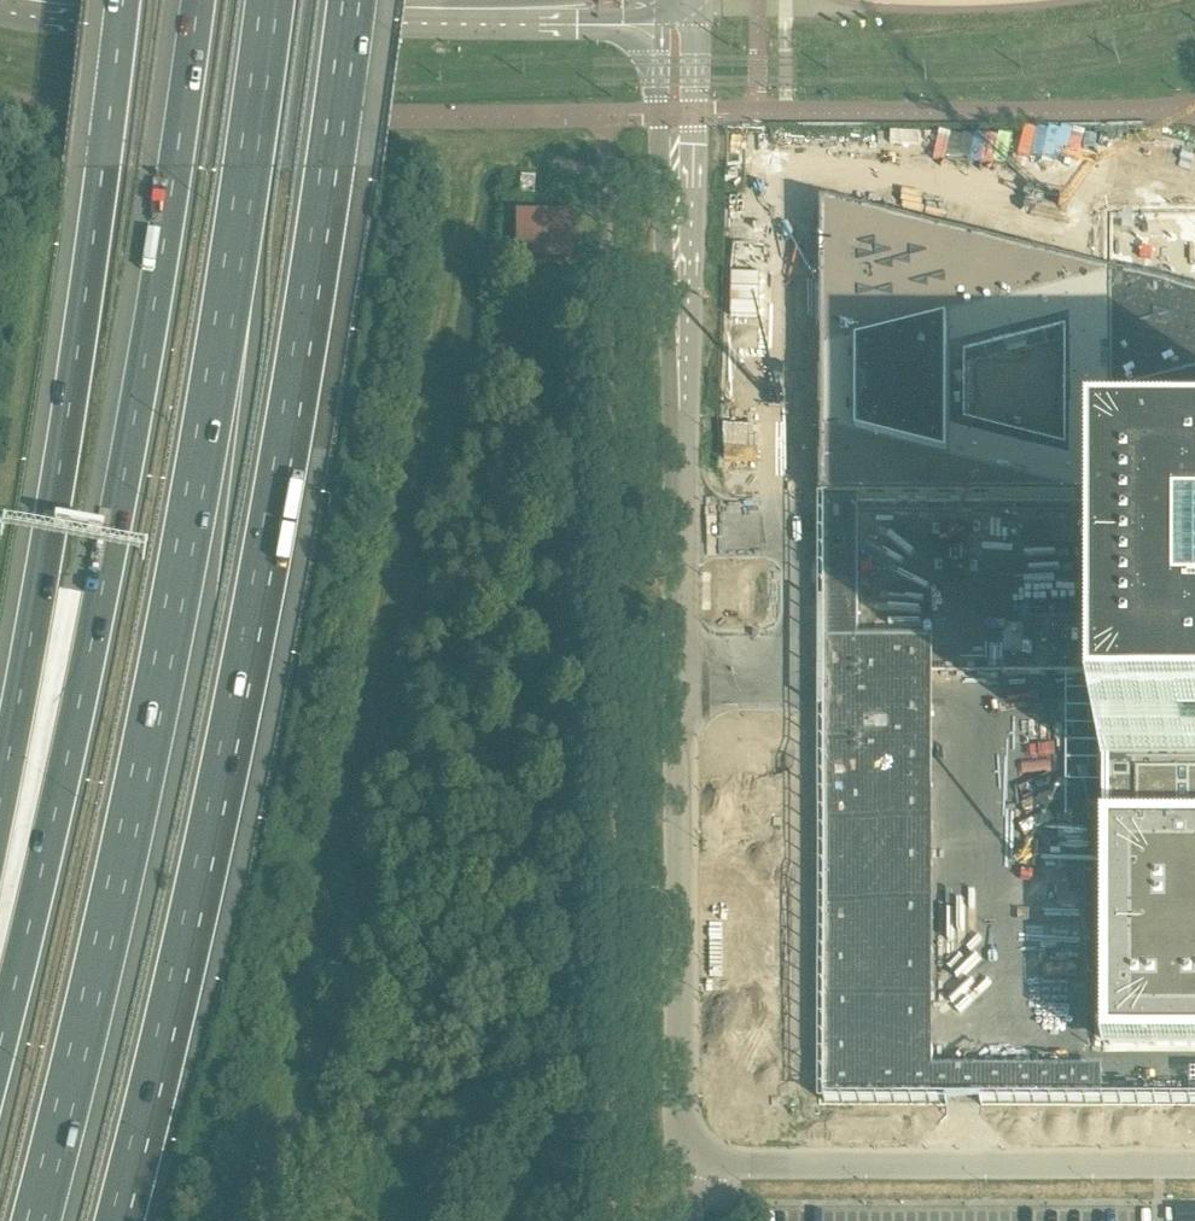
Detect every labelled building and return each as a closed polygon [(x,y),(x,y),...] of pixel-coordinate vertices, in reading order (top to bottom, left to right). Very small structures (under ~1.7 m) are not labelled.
[(1151,134),(1137,192),(1194,206),(1194,145),(1151,134)] [(1024,136),(1018,166),(1128,190),(1135,160),(1024,136)] [(521,175),(519,193),(533,194),(535,177),(521,175)] [(516,211),(516,260),(572,260),(572,211),(516,211)] [(822,216),(822,499),(1108,500),(1108,753),(1108,815),(1107,1048),(1194,1048),(1194,303),(822,216)] [(760,388),(764,290),(730,289),(726,387),(760,388)] [(1006,674),(1066,674),(1086,674),(1086,622),(1024,622),(1024,629),(1024,656),(1006,656),(1006,657),(1006,674)] [(1095,1031),(1095,985),(1066,985),(1067,1032),(1095,1031)] [(909,1048),(826,1048),(825,1048),(825,1101),(933,1101),(933,1048),(929,1048),(909,1048)] [(1044,1100),(1044,1074),(1044,1069),(1011,1069),(982,1069),(982,1079),(982,1100),(982,1101),(1044,1101),(1044,1100)] [(1177,1208),(1178,1220),(1194,1220),(1194,1208),(1177,1208)]
